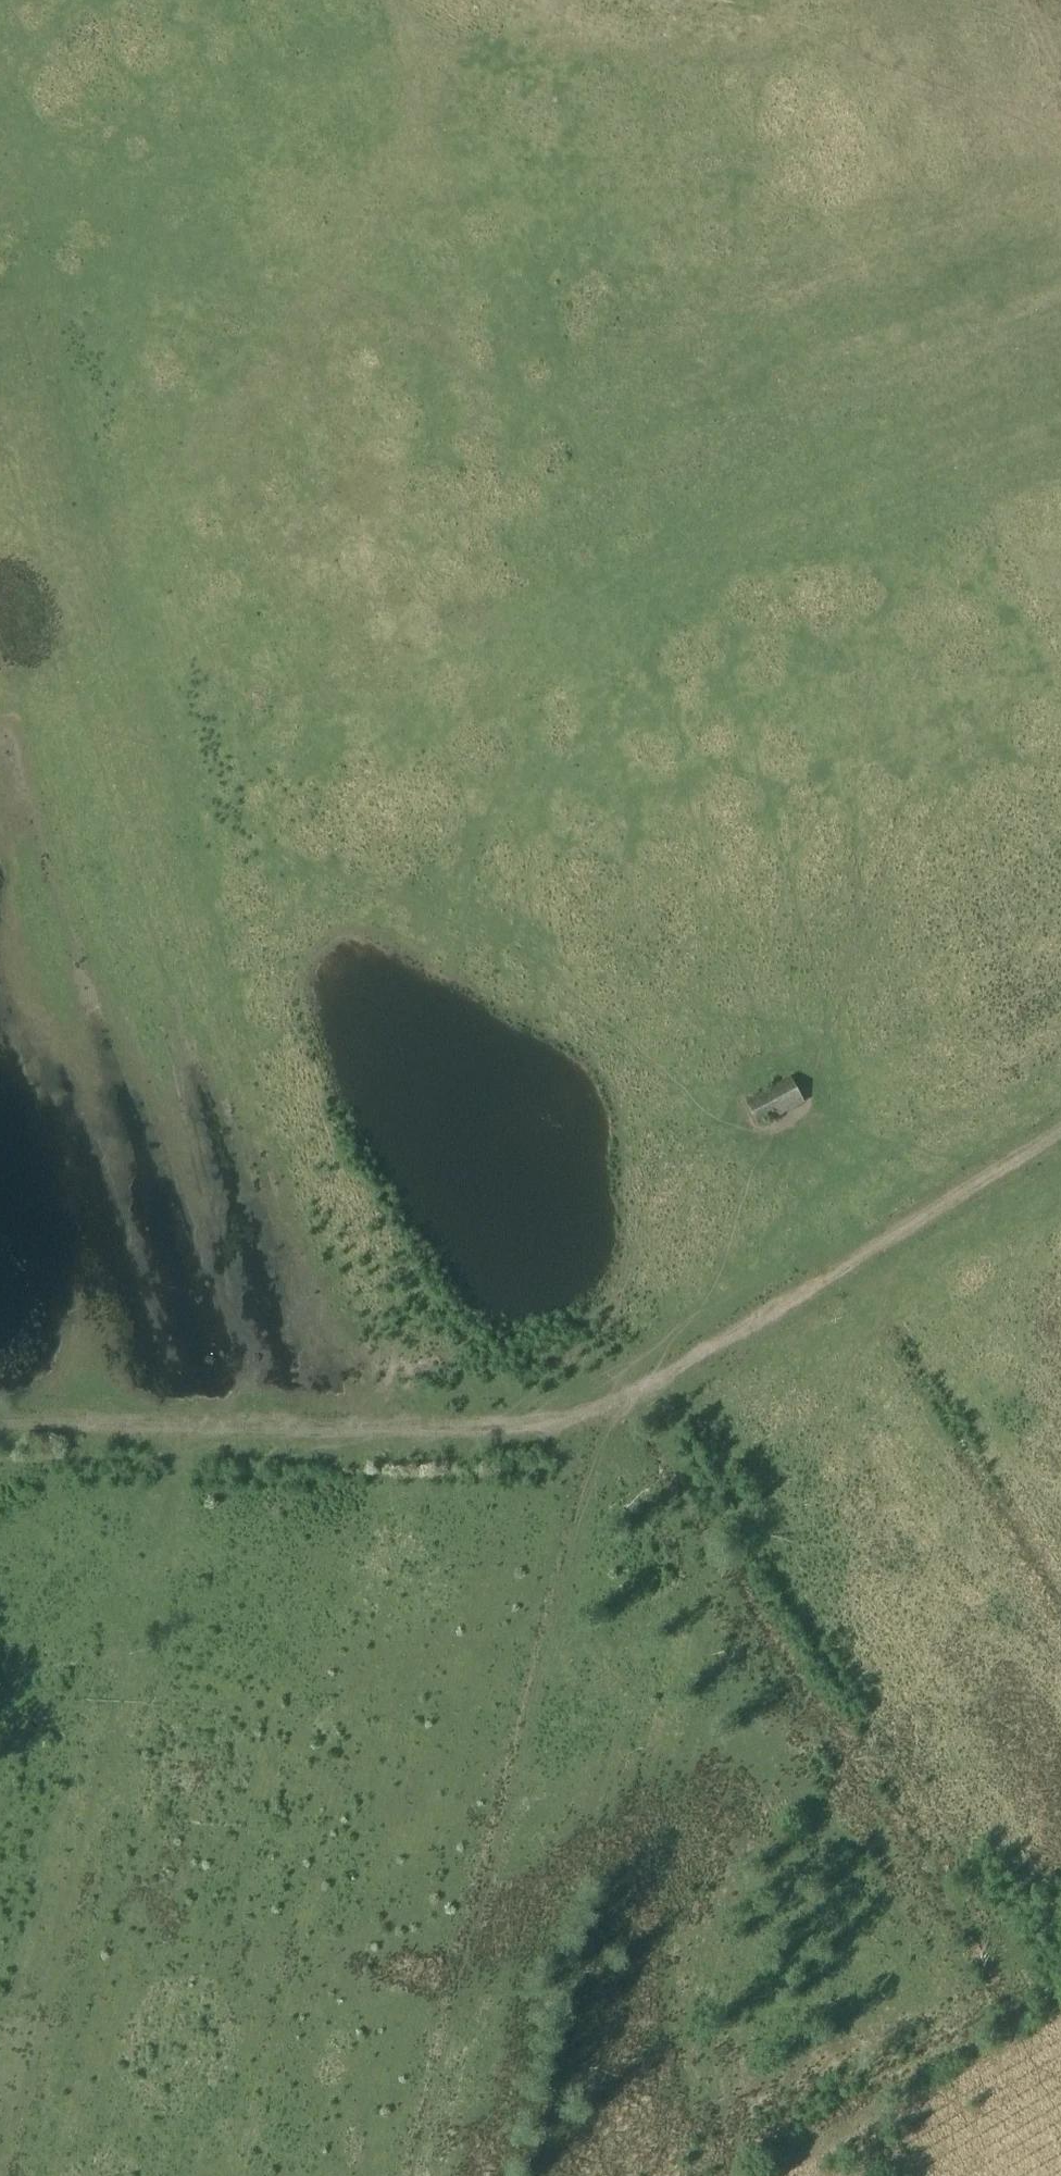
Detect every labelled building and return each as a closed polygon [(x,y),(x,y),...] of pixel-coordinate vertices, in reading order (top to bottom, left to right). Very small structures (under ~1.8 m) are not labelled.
[(758,1125),(804,1101),(793,1077),(747,1102),(758,1125)]
